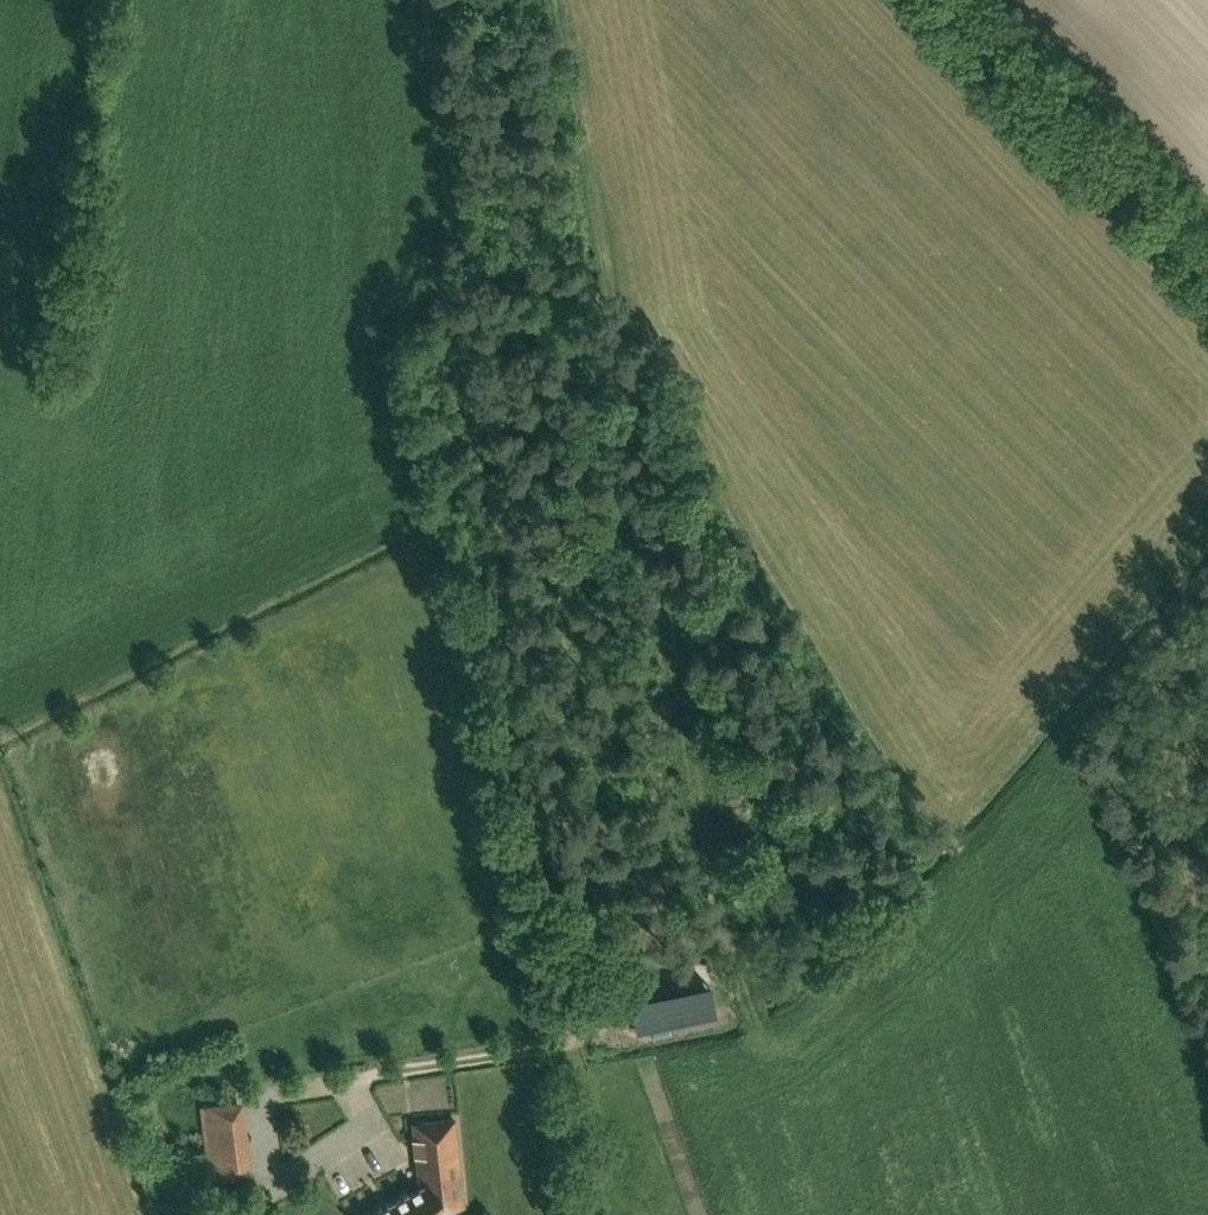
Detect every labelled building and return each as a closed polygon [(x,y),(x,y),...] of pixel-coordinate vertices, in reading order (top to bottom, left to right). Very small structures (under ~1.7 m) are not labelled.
[(720,1034),(714,1002),(636,1016),(642,1048),(720,1034)] [(255,1179),(249,1105),(229,1106),(229,1101),(199,1103),(202,1132),(219,1130),(223,1181),(255,1179)] [(452,1213),(448,1206),(462,1198),(454,1119),(414,1123),(420,1186),(369,1214),(449,1214),(452,1213)]
